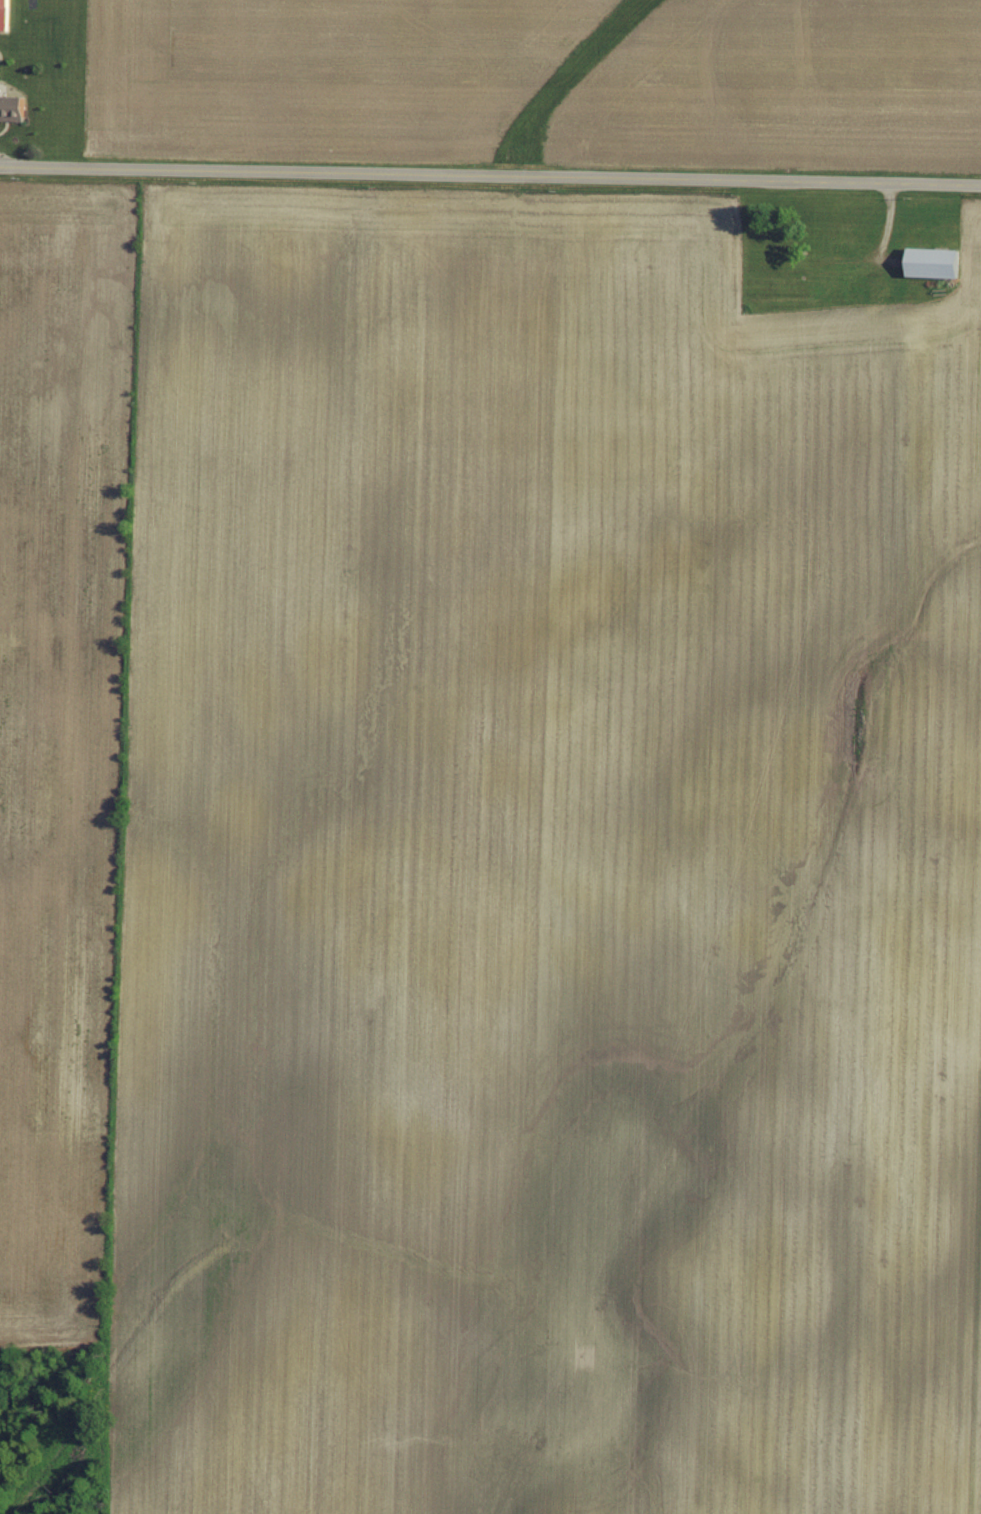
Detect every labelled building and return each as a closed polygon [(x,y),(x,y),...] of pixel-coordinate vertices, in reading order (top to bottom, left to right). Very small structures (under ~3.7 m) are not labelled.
[(14,29),(15,0),(0,0),(0,28),(14,29)]
